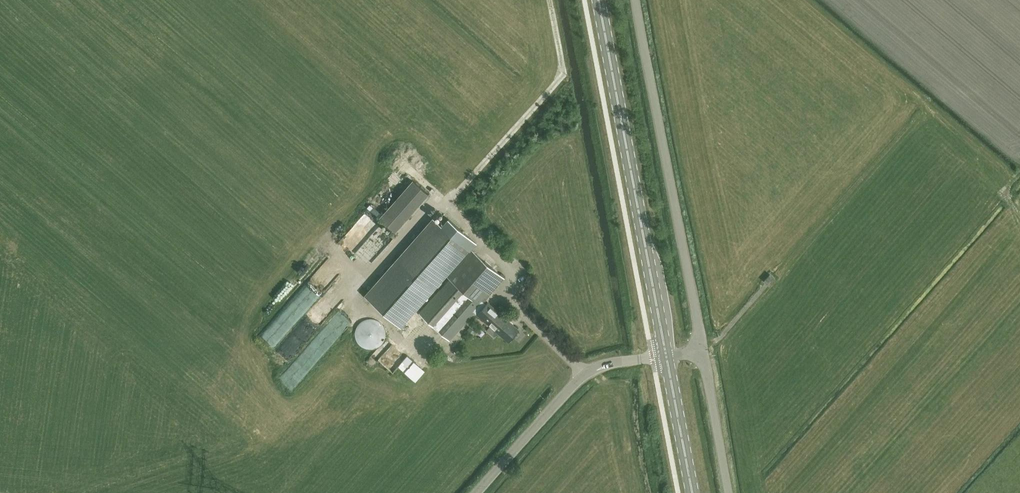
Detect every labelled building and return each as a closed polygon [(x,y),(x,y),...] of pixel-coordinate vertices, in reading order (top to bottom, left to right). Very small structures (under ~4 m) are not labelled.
[(413,180),(380,218),(395,231),(428,194),(413,180)] [(370,219),(362,228),(369,234),(377,225),(370,219)] [(401,327),(446,276),(450,279),(419,314),(450,341),(475,312),(483,302),(504,279),(470,248),(469,250),(433,219),(397,259),(365,296),(401,327)] [(381,248),(383,250),(392,241),(377,228),(369,236),(373,240),(363,251),(371,259),(381,248)] [(770,275),(764,281),(769,285),(774,279),(770,275)] [(276,377),(290,390),(345,326),(332,314),(343,301),(328,288),(275,350),(289,362),(276,377)] [(486,304),(483,302),(475,312),(483,319),(509,342),(519,330),(487,303),(486,304)] [(355,334),(356,340),(359,344),(363,348),(368,349),(374,349),(379,347),(383,343),(385,338),(385,333),(384,328),(381,323),(377,320),(372,319),(366,319),(362,321),(358,325),(355,329),(355,334)]
